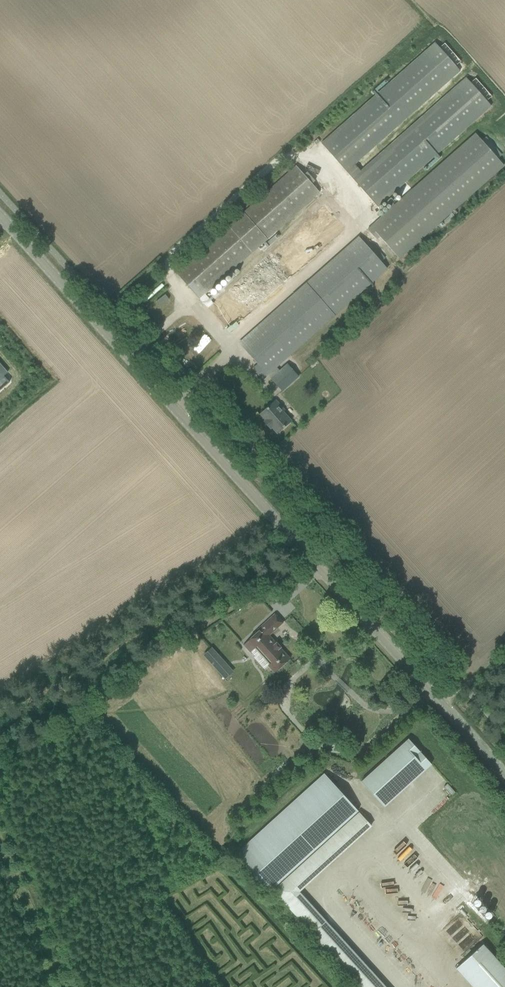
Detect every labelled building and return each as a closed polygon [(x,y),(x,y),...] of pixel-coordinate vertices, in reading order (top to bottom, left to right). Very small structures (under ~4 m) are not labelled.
[(355,165),(460,72),(455,67),(461,62),(444,43),(439,48),(434,43),(321,144),(378,207),(491,107),(486,101),(492,97),(475,78),(470,83),(465,78),(361,171),(355,165)] [(375,239),(378,236),(398,258),(503,165),(475,133),(366,229),(375,239)] [(296,166),(176,273),(207,309),(213,304),(205,295),(320,193),(312,184),(315,181),(307,172),(304,175),(296,166)] [(319,201),(310,209),(314,213),(322,205),(319,201)] [(207,309),(228,332),(344,229),(323,206),(213,304),(207,309)] [(238,343),(257,364),(252,369),(262,380),(387,270),(381,262),(385,258),(370,240),(364,244),(358,237),(238,343)] [(9,383),(4,376),(7,373),(0,365),(0,391),(9,383)] [(272,380),(282,392),(298,377),(288,366),(272,380)] [(282,412),(284,411),(279,404),(277,406),(274,402),(260,414),(277,434),(291,422),(282,412)] [(269,664),(268,666),(274,673),(290,659),(269,636),(283,623),(275,614),(257,630),(258,631),(243,645),(250,652),(255,648),(269,664)] [(211,648),(203,655),(214,668),(222,660),(211,648)] [(434,766),(413,740),(365,779),(387,805),(434,766)] [(235,854),(269,892),(358,811),(324,774),(235,854)] [(274,893),(311,934),(308,937),(354,986),(384,986),(298,892),(371,826),(359,812),(274,890),(275,890),(274,893)] [(445,931),(463,950),(480,935),(473,927),(466,933),(456,921),(445,931)] [(473,986),(504,986),(504,969),(483,944),(456,969),(473,986)]
